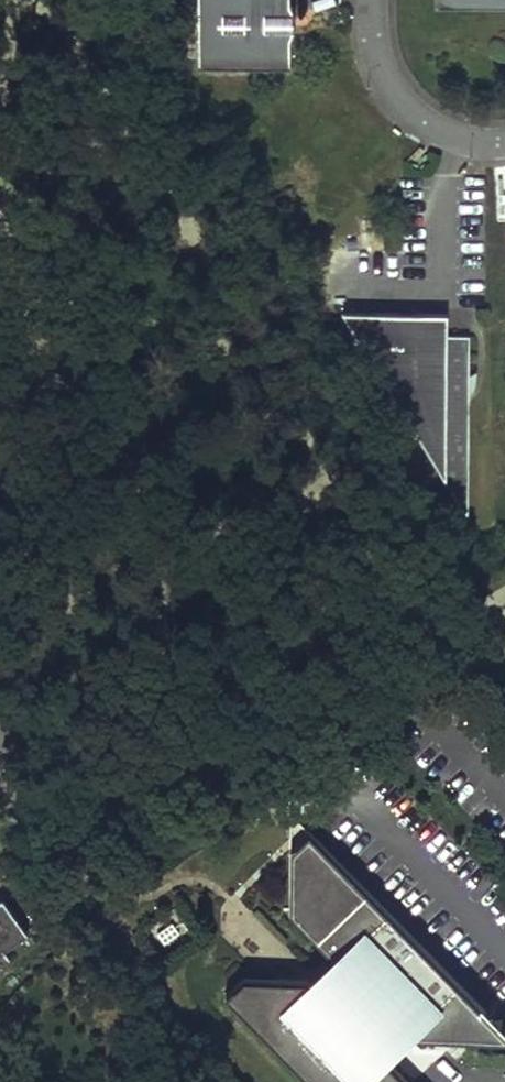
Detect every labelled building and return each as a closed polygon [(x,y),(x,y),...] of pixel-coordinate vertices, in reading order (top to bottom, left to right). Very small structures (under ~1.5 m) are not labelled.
[(199,66),(291,64),(290,36),(295,35),(296,23),(296,13),(294,2),(289,2),(289,0),(198,0),(199,66)] [(438,8),(504,7),(504,0),(438,0),(438,8)] [(449,312),(344,310),(466,515),(469,332),(449,332),(449,312)] [(312,1081),(414,1081),(383,1051),(405,1028),(420,1044),(448,1044),(457,1035),(504,1034),(504,1025),(289,807),(288,909),(330,952),(308,974),(243,974),(224,993),(312,1081)] [(0,893),(0,968),(11,960),(2,948),(29,929),(2,891),(0,893)]
